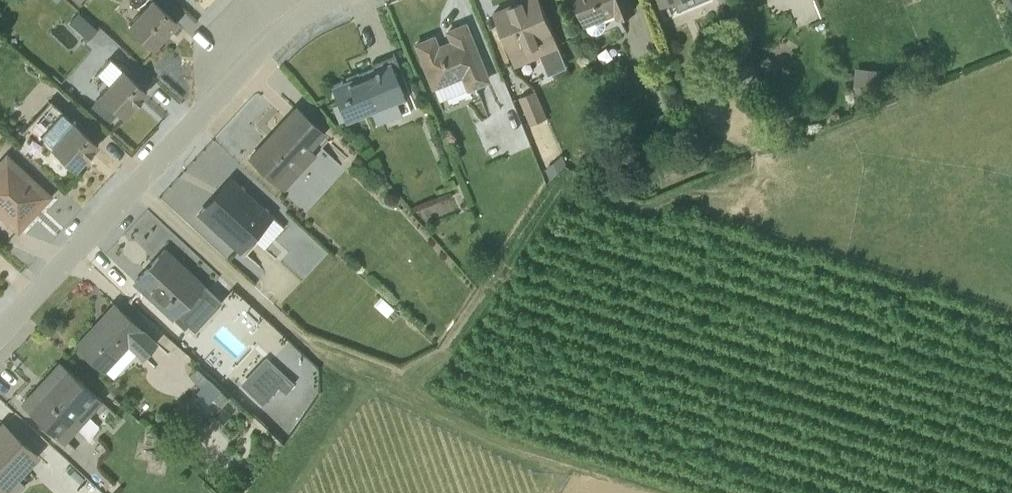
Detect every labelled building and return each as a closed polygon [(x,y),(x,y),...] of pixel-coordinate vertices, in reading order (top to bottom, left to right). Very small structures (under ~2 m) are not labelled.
[(155,0),(148,0),(127,25),(153,48),(177,21),(155,0)] [(540,0),(515,0),(492,10),(515,65),(559,46),(540,0)] [(584,24),(586,24),(587,28),(592,31),(597,32),(602,30),(605,25),(606,21),(604,16),(614,12),(616,16),(637,8),(633,0),(575,0),(584,24)] [(96,30),(78,14),(69,24),(87,40),(96,30)] [(433,33),(412,42),(430,88),(433,88),(438,100),(465,89),(466,90),(489,80),(465,20),(443,29),(447,39),(437,43),(433,33)] [(344,121),(344,122),(405,97),(397,80),(403,77),(393,52),(370,61),(372,67),(358,73),(356,70),(344,75),(346,78),(329,84),(344,121)] [(118,67),(110,60),(97,74),(108,83),(98,93),(100,95),(90,106),(110,124),(120,114),(124,117),(147,92),(142,87),(144,85),(121,65),(118,67)] [(857,64),(855,85),(880,86),(881,66),(857,64)] [(535,89),(518,96),(530,124),(547,117),(535,89)] [(325,131),(295,103),(247,156),(283,189),(316,153),(311,148),(325,131)] [(98,144),(73,120),(71,123),(61,113),(40,136),(51,146),(50,146),(75,170),(98,144)] [(17,233),(52,195),(5,151),(0,157),(0,217),(17,233)] [(562,153),(545,168),(549,179),(566,162),(563,155),(562,153)] [(230,175),(195,212),(238,251),(252,237),(263,247),(282,226),(271,216),(273,214),(230,175)] [(164,248),(134,281),(183,327),(187,323),(193,329),(220,300),(164,248)] [(380,296),(372,304),(386,316),(393,308),(380,296)] [(113,301),(73,343),(103,371),(104,370),(113,378),(136,353),(142,358),(157,341),(113,301)] [(406,322),(400,329),(410,339),(417,332),(406,322)] [(264,357),(240,383),(261,403),(277,386),(284,393),(293,383),(264,357)] [(102,400),(58,359),(19,402),(62,441),(64,441),(102,400)] [(197,368),(189,376),(200,388),(196,392),(207,403),(212,398),(220,407),(228,399),(197,368)] [(2,419),(0,421),(0,492),(19,492),(25,487),(17,479),(40,455),(2,419)]
